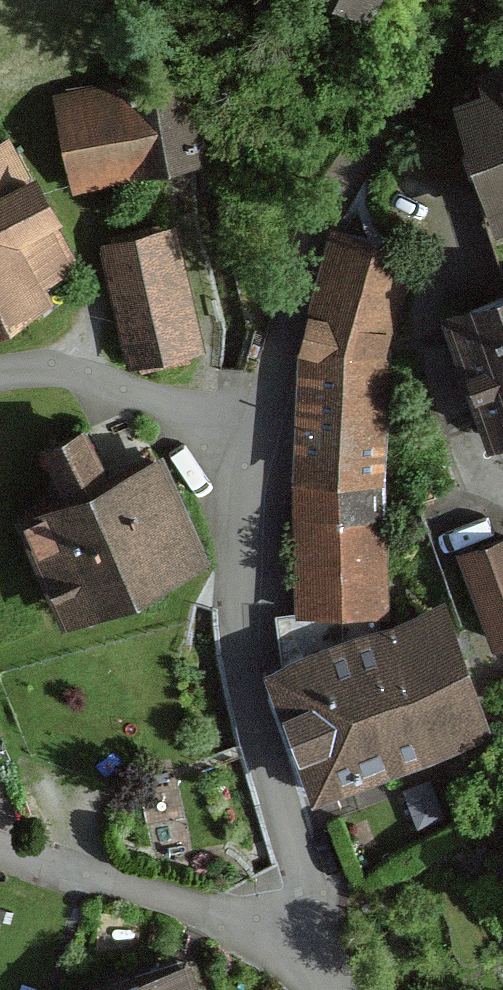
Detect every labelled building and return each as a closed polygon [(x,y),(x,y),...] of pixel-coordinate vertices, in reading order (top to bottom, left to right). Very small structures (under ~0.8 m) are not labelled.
[(502,218),(502,64),(457,78),(499,219),(502,218)] [(189,71),(58,99),(78,193),(209,165),(189,71)] [(7,141),(0,145),(0,338),(63,304),(54,286),(78,272),(7,141)] [(390,373),(417,245),(330,227),(302,354),(295,471),(299,608),(391,605),(387,468),(390,373)] [(131,374),(204,358),(176,231),(102,248),(131,374)] [(442,300),(487,436),(502,431),(502,280),(442,300)] [(107,462),(83,411),(43,430),(67,481),(18,505),(65,605),(208,538),(161,437),(107,462)] [(459,544),(491,640),(502,636),(502,530),(459,544)] [(314,788),(495,722),(447,592),(267,658),(314,788)] [(197,950),(86,989),(212,989),(197,950)]
